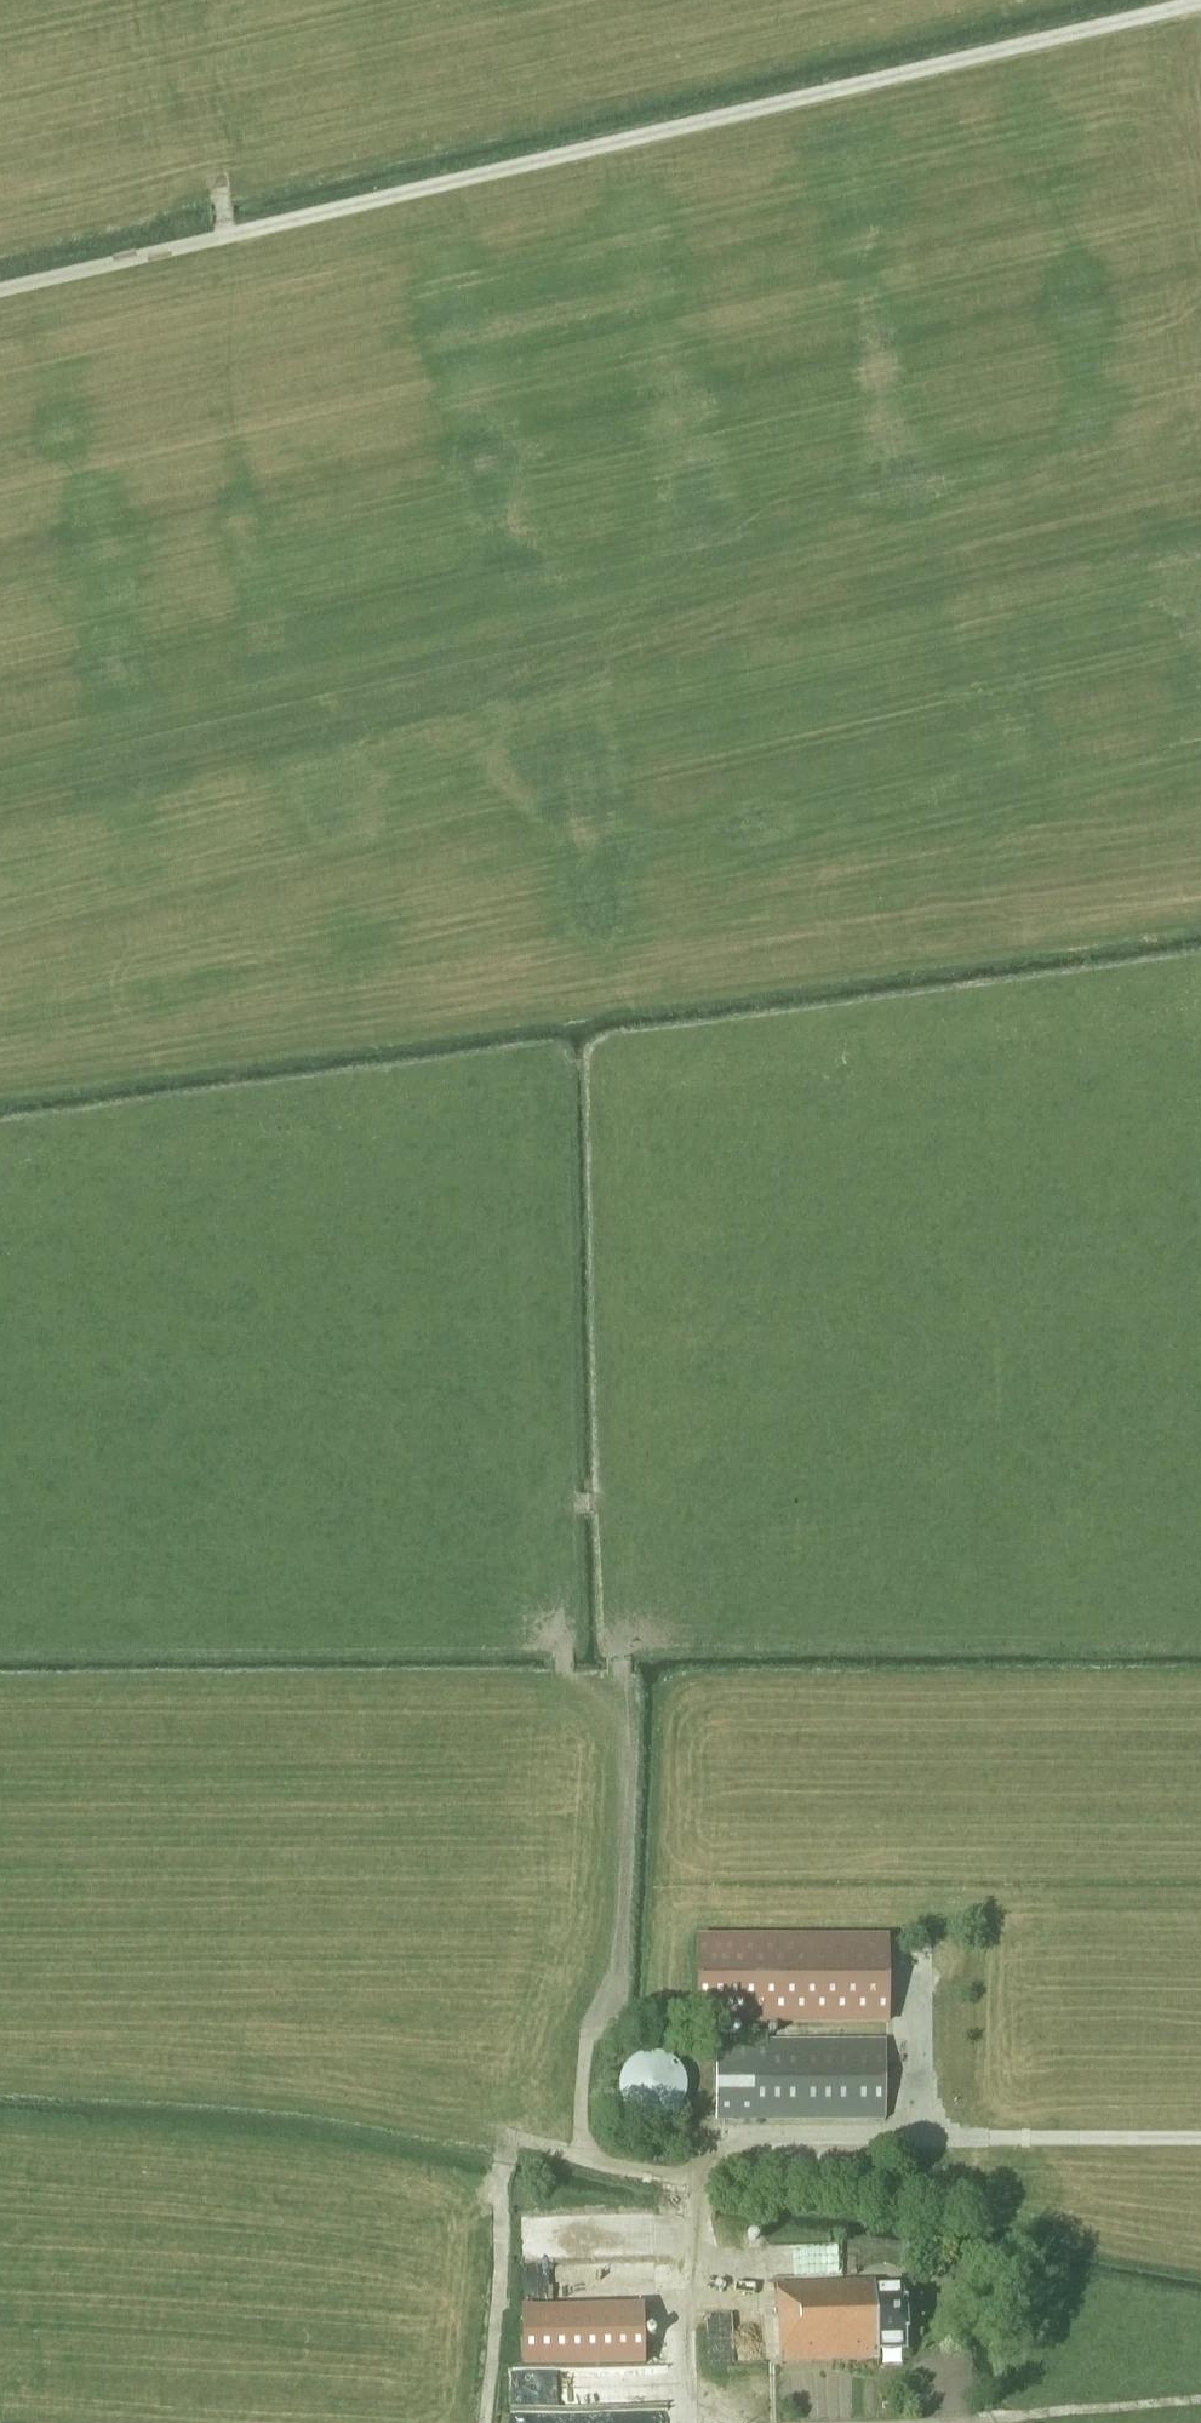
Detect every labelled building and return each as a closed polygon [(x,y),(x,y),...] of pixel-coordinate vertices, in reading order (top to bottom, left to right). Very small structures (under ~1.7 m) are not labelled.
[(715,2121),(884,2121),(884,2040),(767,2040),(767,2021),(888,2021),(888,1939),(733,1939),(733,2021),(750,2021),(750,2040),(717,2040),(715,2121)] [(681,2085),(682,2079),(681,2073),(680,2068),(674,2060),(666,2054),(658,2052),(650,2052),(645,2053),(639,2056),(633,2062),(629,2067),(627,2073),(627,2081),(627,2086),(629,2091),(634,2099),(640,2103),(645,2106),(655,2107),(662,2106),(667,2104),(674,2099),(679,2092),(681,2085)] [(876,2352),(904,2351),(901,2289),(874,2290),(873,2281),(828,2283),(778,2285),(781,2364),(877,2360),(876,2352)] [(522,2307),(524,2366),(646,2364),(644,2305),(522,2307)]
